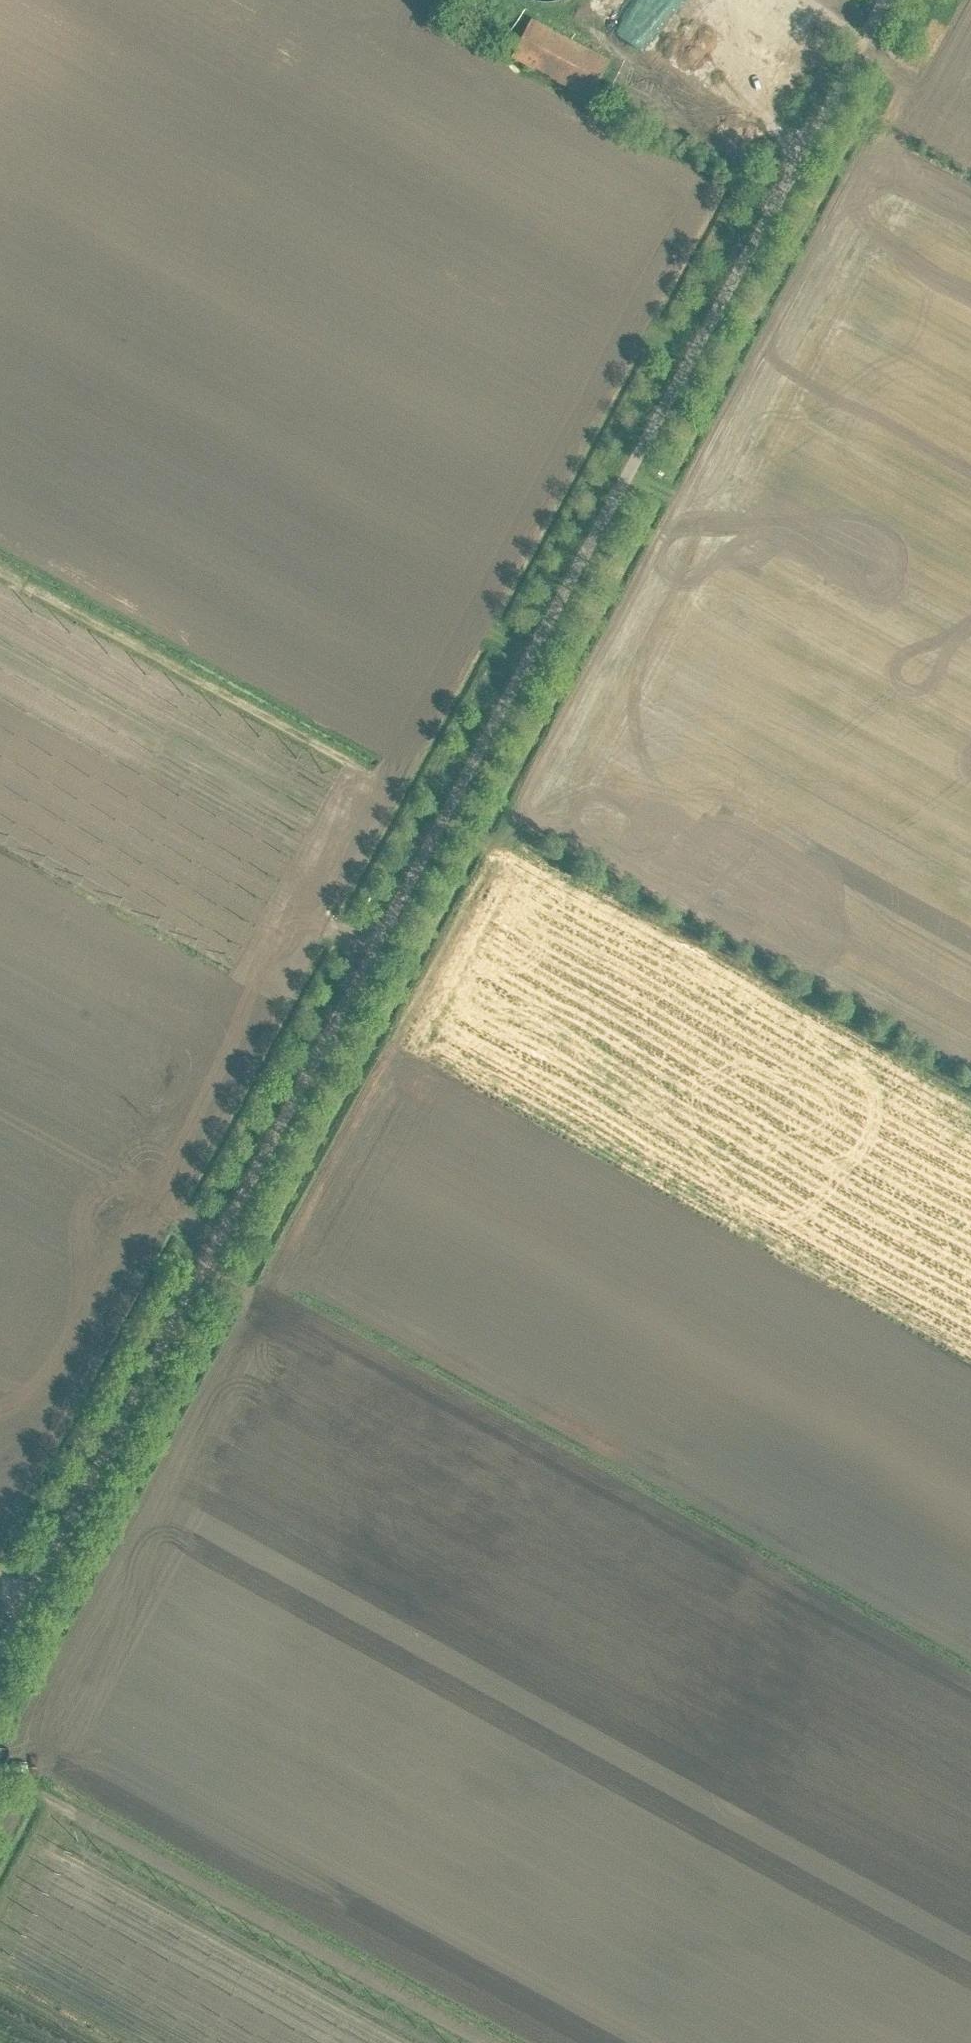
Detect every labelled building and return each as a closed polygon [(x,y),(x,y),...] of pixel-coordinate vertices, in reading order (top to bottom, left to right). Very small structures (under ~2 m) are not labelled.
[(603,60),(529,20),(508,58),(582,98),(603,60)]
